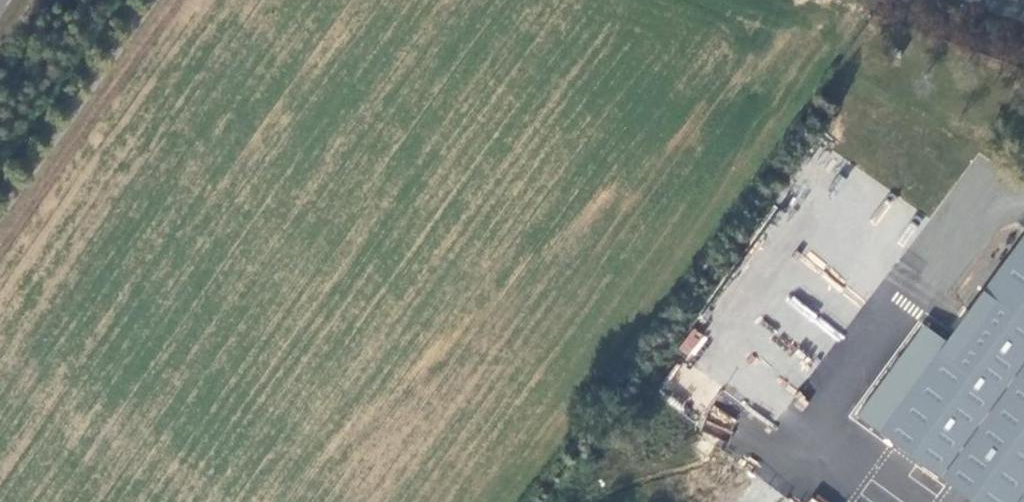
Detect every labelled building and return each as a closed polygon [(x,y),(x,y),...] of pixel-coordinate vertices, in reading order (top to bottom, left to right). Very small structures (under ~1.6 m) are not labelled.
[(922,325),(857,415),(973,501),(1023,501),(1023,234),(942,340),(922,325)]
